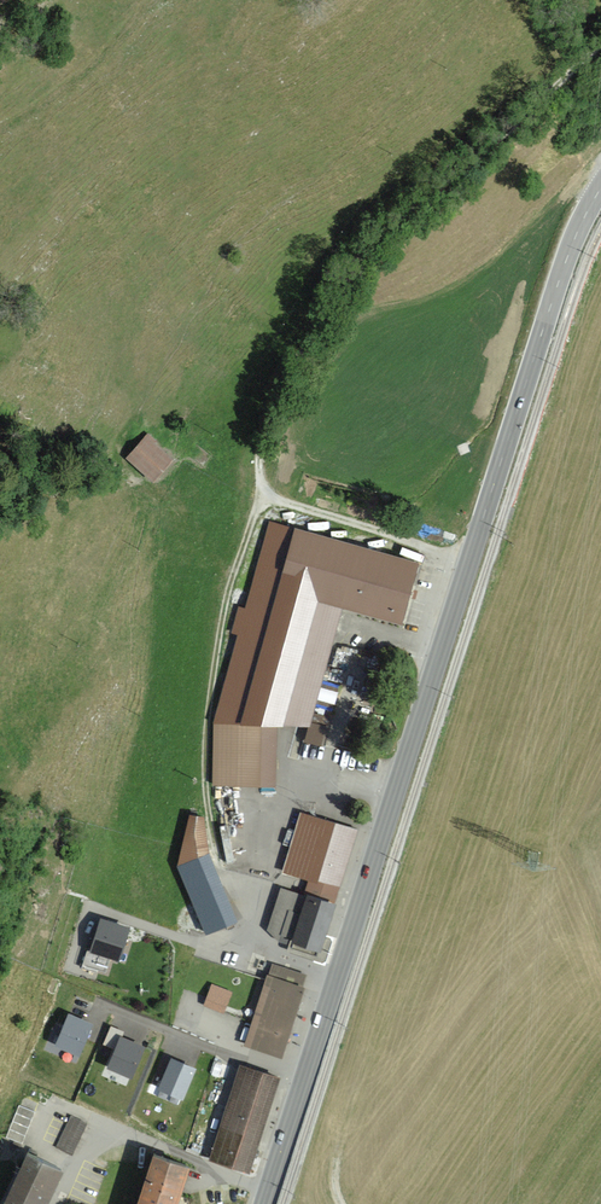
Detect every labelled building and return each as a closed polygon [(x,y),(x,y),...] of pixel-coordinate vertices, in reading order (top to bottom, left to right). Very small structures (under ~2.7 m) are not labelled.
[(438,296),(422,300),(426,313),(442,309),(438,296)] [(431,320),(440,334),(454,324),(445,311),(431,320)] [(174,458),(147,436),(127,461),(153,483),(174,458)] [(278,727),(310,728),(342,610),(406,627),(423,563),(269,522),(245,610),(238,608),(231,635),(238,637),(214,726),(215,781),(273,784),(278,727)] [(280,888),(267,932),(280,942),(324,954),(338,906),(336,905),(357,830),(302,816),(286,870),(310,879),(305,895),(280,888)] [(193,904),(201,901),(222,933),(245,918),(228,891),(211,855),(204,817),(189,817),(178,869),(193,904)] [(129,928),(99,919),(88,952),(119,962),(129,928)] [(304,987),(307,976),(272,965),(245,1047),(284,1060),(308,989),(304,987)] [(230,994),(213,987),(205,1005),(222,1012),(230,994)] [(68,1013),(54,1046),(79,1057),(93,1024),(68,1013)] [(109,1026),(102,1045),(113,1050),(105,1069),(132,1080),(145,1048),(121,1038),(124,1032),(109,1026)] [(198,1070),(173,1058),(157,1090),(183,1102),(198,1070)] [(251,1175),(281,1079),(240,1066),(210,1162),(251,1175)] [(18,1103),(6,1135),(22,1141),(34,1109),(18,1103)] [(87,1124),(70,1116),(56,1148),(72,1156),(87,1124)] [(65,1170),(27,1153),(3,1203),(50,1203),(65,1170)] [(154,1155),(138,1203),(179,1203),(191,1167),(154,1155)]
